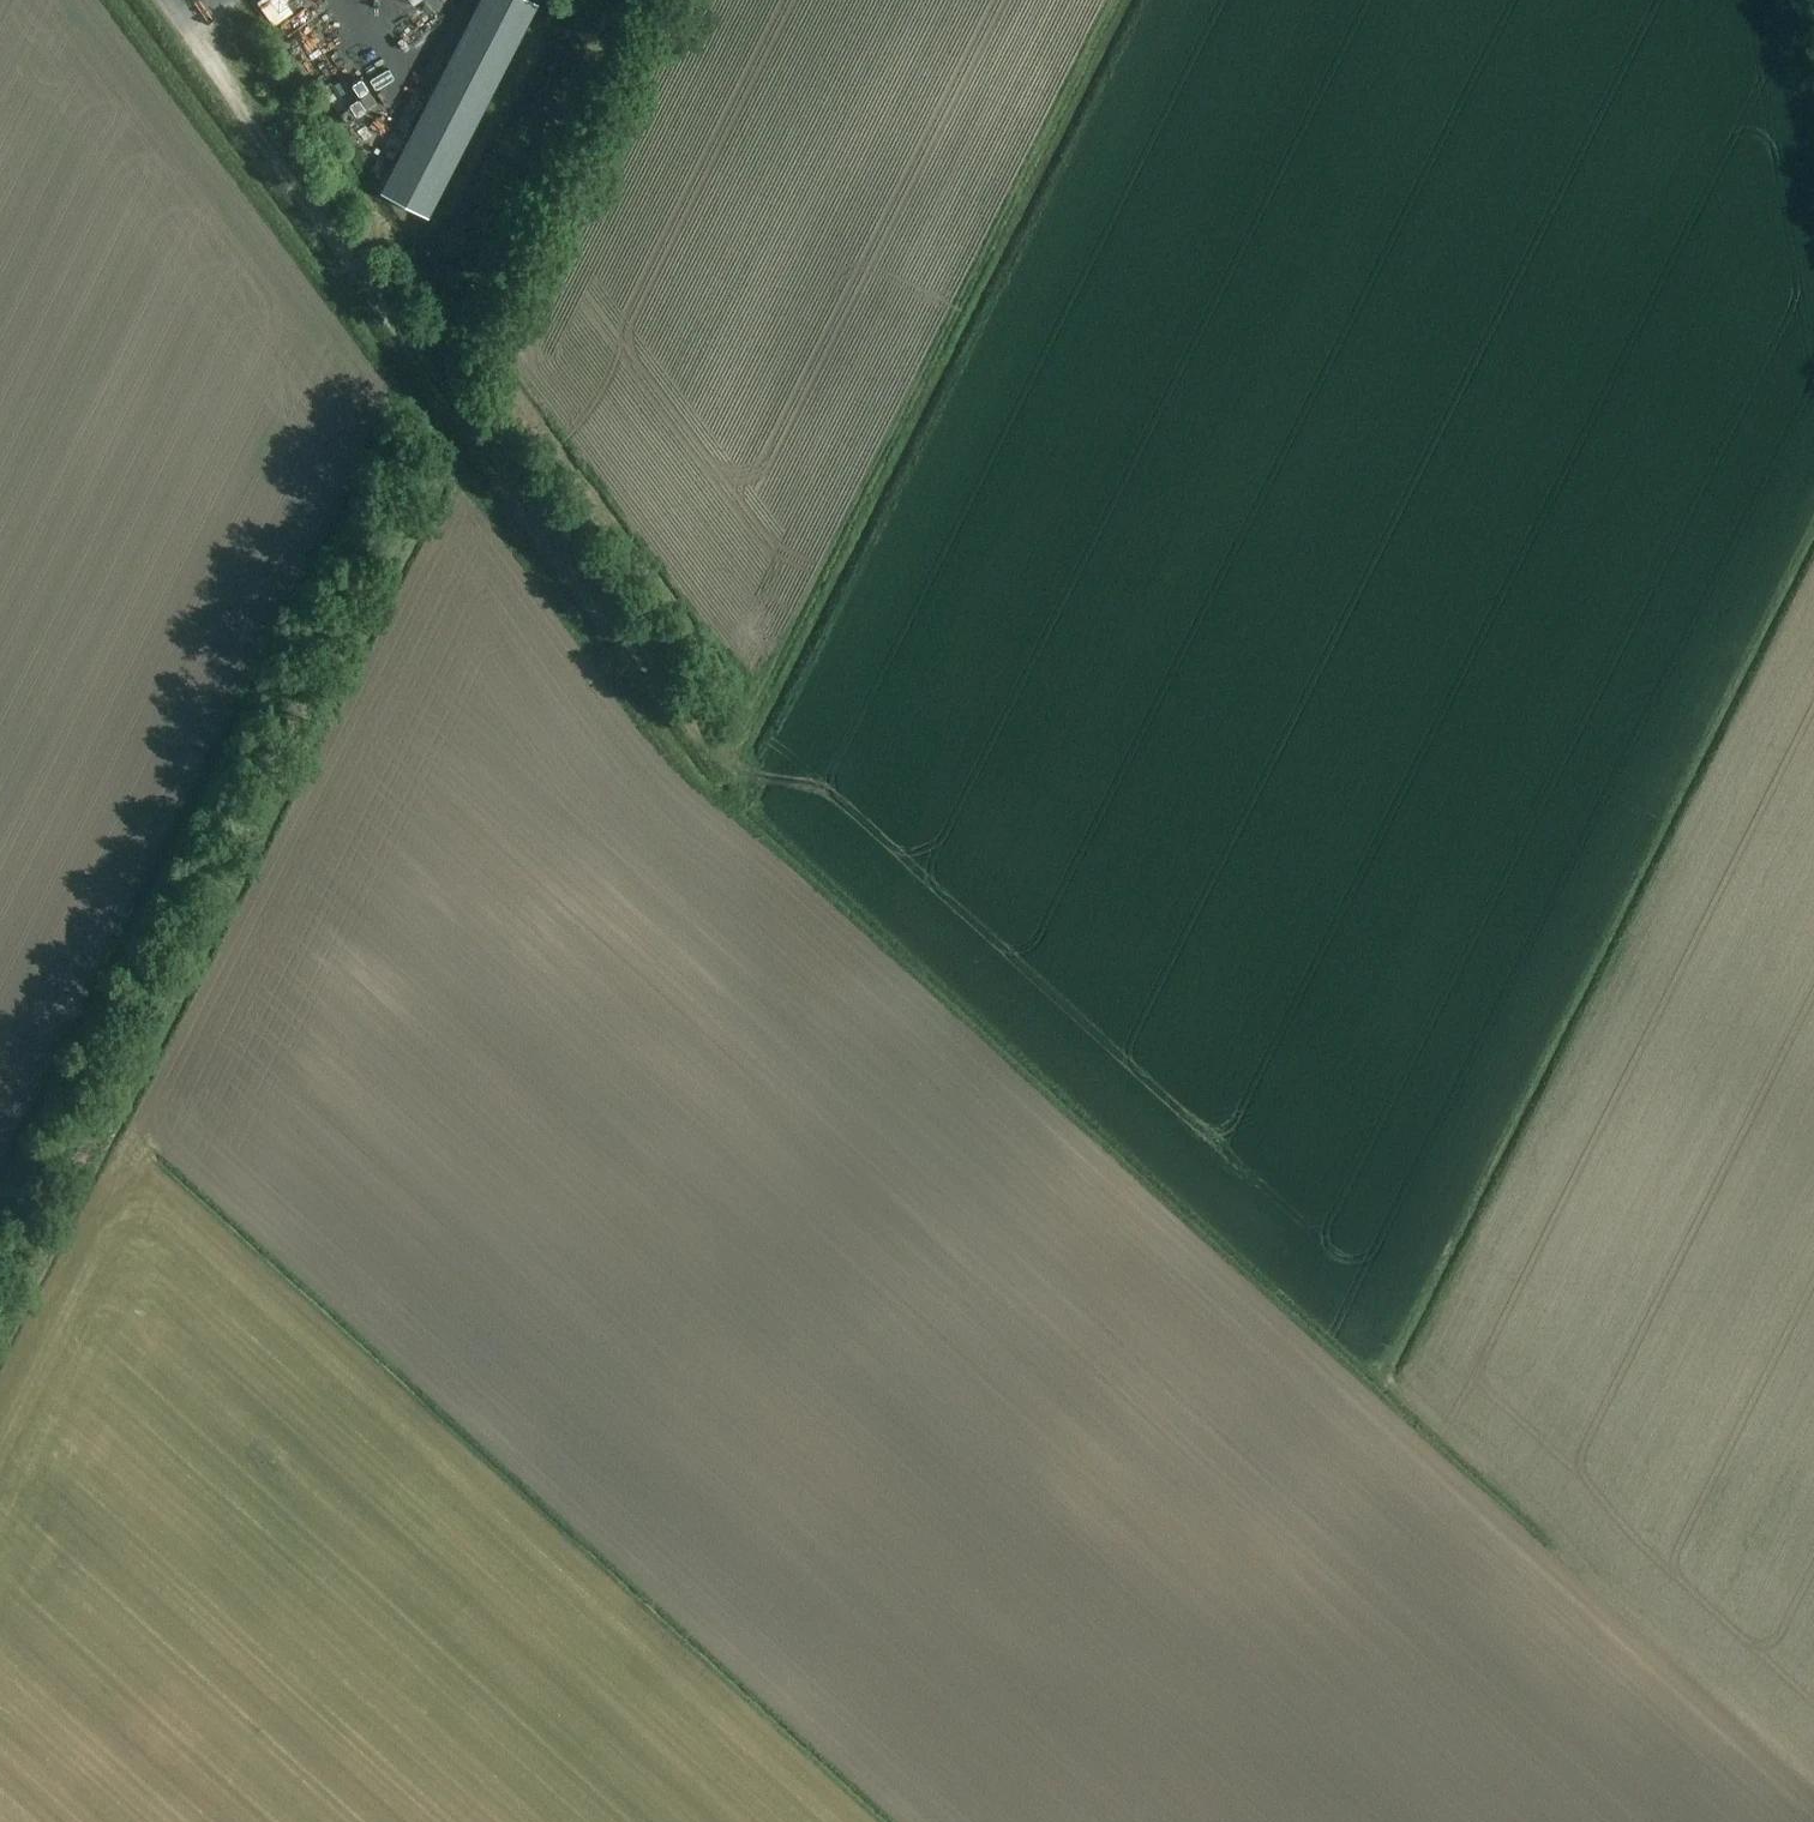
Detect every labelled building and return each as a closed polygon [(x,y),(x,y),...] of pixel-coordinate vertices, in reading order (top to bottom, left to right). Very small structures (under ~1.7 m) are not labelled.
[(274,15),(287,4),(283,0),(267,0),(264,2),(274,15)] [(391,0),(369,0),(367,5),(387,13),(391,0)]
